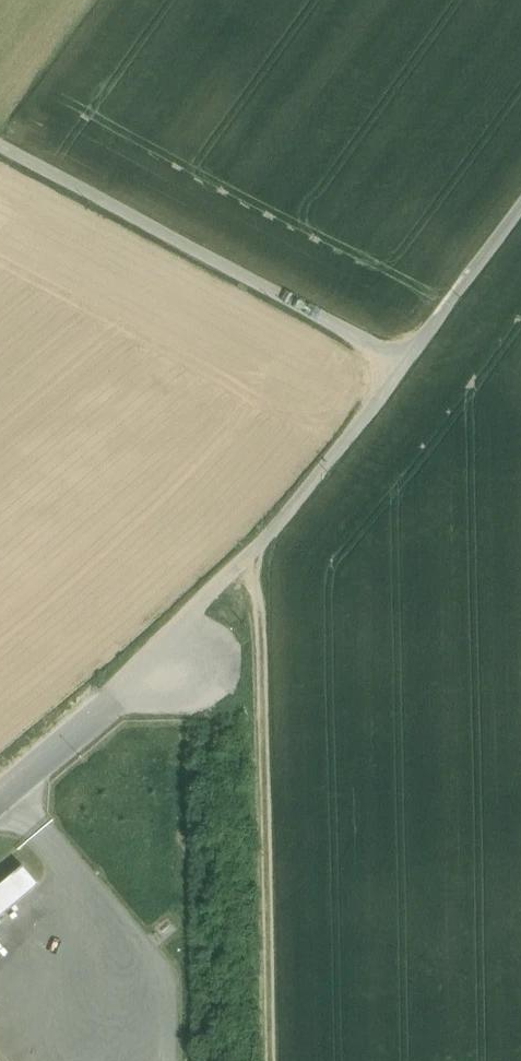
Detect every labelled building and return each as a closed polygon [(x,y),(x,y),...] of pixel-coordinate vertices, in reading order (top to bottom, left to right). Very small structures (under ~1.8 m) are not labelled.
[(0,885),(0,918),(39,885),(23,866),(0,885)]
